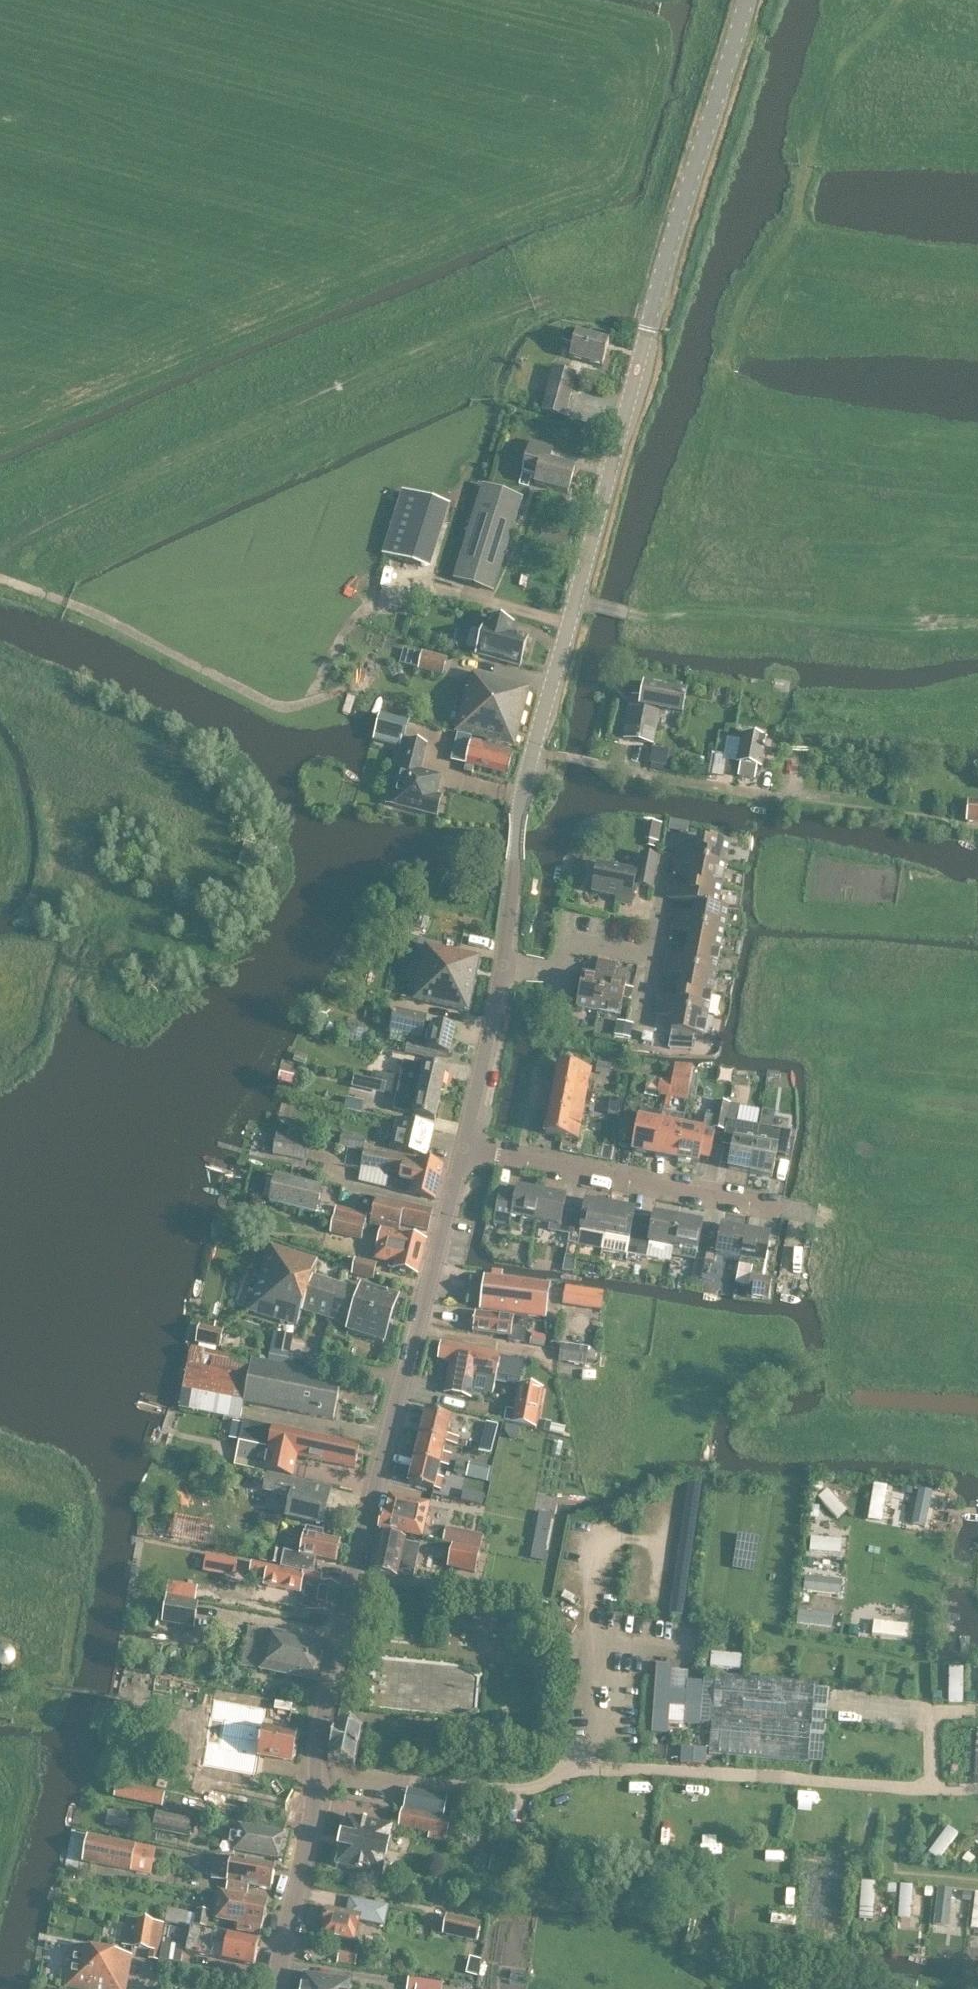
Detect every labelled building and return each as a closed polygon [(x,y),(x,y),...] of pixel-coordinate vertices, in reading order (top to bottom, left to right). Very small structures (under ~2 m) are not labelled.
[(569,356),(602,365),(608,340),(564,329),(561,341),(572,344),(569,356)] [(541,411),(564,417),(576,373),(553,367),(541,411)] [(530,441),(522,472),(536,476),(534,483),(567,493),(574,467),(549,460),(553,447),(530,441)] [(493,589),(521,497),(483,485),(454,577),(493,589)] [(382,555),(417,566),(429,569),(450,505),(437,501),(437,503),(401,492),(382,555)] [(520,666),(527,637),(483,626),(476,654),(520,666)] [(446,640),(444,647),(452,649),(454,642),(446,640)] [(418,666),(442,673),(447,657),(422,651),(418,666)] [(466,688),(455,730),(514,746),(529,687),(473,672),(469,688),(466,688)] [(623,738),(653,743),(659,710),(682,714),(687,691),(644,683),(641,698),(631,696),(623,738)] [(376,730),(405,737),(408,721),(380,715),(376,730)] [(376,730),(374,741),(399,746),(401,739),(404,739),(405,737),(376,730)] [(675,755),(679,737),(661,733),(656,751),(675,755)] [(760,768),(765,737),(742,733),(737,763),(739,763),(737,776),(754,779),(756,767),(760,768)] [(457,734),(451,761),(465,764),(471,741),(472,738),(472,737),(471,737),(457,734)] [(401,739),(399,746),(385,803),(436,817),(441,797),(436,796),(440,776),(420,771),(426,744),(404,739),(401,739)] [(472,773),(474,765),(506,773),(512,751),(505,749),(506,746),(482,740),(482,744),(471,741),(465,764),(464,771),(472,773)] [(968,800),(966,820),(977,821),(977,801),(968,800)] [(678,845),(676,855),(725,864),(729,842),(698,836),(695,849),(678,845)] [(136,852),(127,848),(122,863),(135,867),(138,859),(134,857),(136,852)] [(658,856),(640,853),(636,871),(634,885),(652,889),(658,856)] [(721,886),(725,864),(676,855),(674,864),(692,868),(689,880),(721,886)] [(630,904),(634,885),(636,871),(597,864),(592,891),(616,896),(615,901),(630,904)] [(717,906),(721,886),(689,880),(687,891),(670,888),(667,898),(695,903),(696,903),(717,906)] [(693,914),(676,911),(674,920),(723,930),(728,908),(717,906),(696,903),(695,903),(693,914)] [(719,951),(723,930),(674,920),(672,930),(690,933),(687,945),(719,951)] [(401,996),(401,997),(466,1011),(468,1012),(480,956),(478,956),(425,945),(413,998),(401,996)] [(668,953),(666,963),(715,972),(719,951),(687,945),(685,957),(668,953)] [(576,1007),(598,1011),(607,962),(597,960),(594,978),(582,975),(576,1007)] [(617,964),(607,962),(598,1011),(619,1015),(626,984),(613,981),(617,964)] [(681,976),(679,988),(711,994),(715,972),(666,963),(664,973),(681,976)] [(660,996),(658,1005),(707,1015),(711,994),(679,988),(677,999),(660,996)] [(658,1005),(656,1015),(673,1018),(671,1031),(667,1049),(693,1050),(695,1041),(693,1041),(693,1035),(703,1037),(707,1015),(658,1005)] [(393,1017),(390,1030),(421,1037),(420,1045),(407,1042),(405,1052),(425,1057),(437,1059),(438,1052),(449,1055),(455,1029),(453,1029),(454,1025),(434,1021),(433,1025),(432,1024),(432,1025),(424,1023),(426,1017),(394,1010),(393,1014),(392,1014),(391,1017),(393,1017)] [(330,1026),(312,1018),(309,1025),(327,1033),(330,1026)] [(617,1021),(615,1035),(631,1038),(634,1024),(617,1021)] [(642,1040),(650,1042),(652,1034),(643,1032),(642,1040)] [(292,1061),(305,1064),(306,1056),(293,1054),(292,1061)] [(613,1064),(598,1061),(596,1072),(611,1075),(613,1064)] [(559,1063),(554,1087),(591,1094),(593,1084),(588,1083),(591,1069),(559,1063)] [(372,1072),(371,1079),(440,1095),(445,1070),(423,1065),(423,1066),(415,1064),(412,1079),(400,1076),(400,1078),(372,1072)] [(666,1095),(665,1097),(686,1100),(689,1087),(690,1087),(692,1073),(691,1073),(673,1069),(671,1080),(669,1096),(666,1095)] [(692,1073),(690,1087),(696,1088),(699,1070),(692,1069),(691,1073),(692,1073)] [(392,1109),(406,1112),(412,1114),(435,1119),(440,1095),(371,1079),(369,1088),(394,1094),(392,1109)] [(671,1080),(659,1079),(656,1095),(665,1097),(666,1095),(669,1096),(671,1080)] [(554,1087),(550,1110),(582,1116),(584,1103),(589,1103),(591,1094),(554,1087)] [(344,1108),(361,1112),(363,1100),(346,1097),(344,1108)] [(619,1116),(623,1100),(610,1097),(607,1114),(619,1116)] [(716,1101),(713,1116),(705,1115),(702,1130),(682,1127),(676,1158),(697,1162),(699,1152),(709,1154),(713,1131),(711,1131),(712,1127),(724,1129),(726,1120),(727,1120),(730,1103),(716,1101)] [(632,1150),(654,1154),(660,1123),(662,1112),(640,1108),(632,1150)] [(587,1117),(582,1116),(550,1110),(545,1133),(577,1140),(580,1126),(585,1127),(587,1117)] [(433,1128),(397,1119),(390,1148),(426,1156),(433,1128)] [(727,1168),(748,1172),(759,1126),(727,1120),(726,1120),(724,1129),(721,1144),(731,1145),(727,1168)] [(682,1127),(660,1123),(654,1154),(676,1158),(682,1127)] [(790,1132),(759,1126),(748,1172),(771,1176),(776,1154),(785,1156),(790,1132)] [(304,1160),(308,1140),(265,1132),(261,1151),(304,1160)] [(365,1138),(341,1132),(338,1146),(362,1150),(365,1138)] [(358,1182),(386,1187),(388,1173),(412,1177),(408,1193),(435,1199),(443,1166),(417,1160),(416,1160),(364,1151),(358,1182)] [(316,1213),(321,1187),(275,1176),(269,1201),(316,1213)] [(521,1218),(536,1221),(541,1192),(516,1187),(515,1192),(499,1189),(493,1223),(519,1228),(521,1218)] [(565,1197),(541,1192),(536,1221),(560,1226),(559,1232),(569,1234),(572,1212),(563,1210),(565,1197)] [(376,1197),(375,1200),(369,1224),(399,1231),(400,1224),(427,1230),(432,1211),(405,1204),(376,1197)] [(582,1214),(572,1212),(569,1234),(579,1235),(580,1230),(604,1234),(609,1205),(585,1201),(582,1214)] [(600,1251),(601,1251),(626,1256),(626,1254),(635,1256),(641,1225),(631,1224),(634,1210),(609,1205),(604,1234),(600,1251)] [(364,1225),(367,1214),(349,1210),(347,1221),(364,1225)] [(650,1227),(641,1225),(635,1256),(646,1258),(648,1243),(672,1247),(678,1218),(653,1213),(650,1227)] [(696,1252),(695,1258),(705,1259),(709,1238),(700,1237),(702,1223),(678,1218),(672,1247),(696,1252)] [(715,1255),(740,1260),(745,1231),(720,1226),(718,1240),(709,1238),(705,1259),(714,1261),(715,1255)] [(375,1250),(391,1254),(388,1267),(416,1273),(425,1240),(388,1232),(380,1230),(375,1250)] [(740,1260),(752,1262),(749,1279),(747,1295),(766,1297),(768,1282),(762,1280),(764,1265),(770,1236),(745,1231),(740,1260)] [(302,1310),(330,1319),(341,1285),(312,1276),(317,1261),(269,1245),(249,1310),(297,1325),(302,1310)] [(373,1279),(377,1263),(355,1258),(351,1274),(373,1279)] [(480,1309),(544,1317),(548,1284),(485,1276),(480,1309)] [(348,1331),(383,1342),(397,1296),(362,1285),(360,1291),(341,1285),(330,1319),(349,1325),(348,1331)] [(473,1331),(492,1333),(509,1335),(508,1340),(523,1342),(527,1319),(476,1313),(473,1331)] [(541,1318),(539,1329),(555,1332),(557,1321),(541,1318)] [(196,1343),(220,1348),(223,1332),(199,1327),(196,1343)] [(500,1353),(441,1342),(438,1358),(450,1360),(444,1389),(453,1391),(452,1394),(469,1397),(470,1393),(473,1394),(475,1385),(472,1384),(473,1380),(494,1384),(500,1353)] [(528,1370),(530,1344),(510,1343),(509,1368),(528,1370)] [(588,1347),(561,1343),(558,1360),(586,1364),(588,1347)] [(251,1359),(251,1360),(190,1347),(178,1407),(240,1420),(243,1402),(333,1420),(341,1377),(251,1359)] [(535,1429),(542,1387),(518,1383),(512,1423),(535,1429)] [(484,1392),(484,1401),(506,1402),(506,1392),(484,1392)] [(410,1418),(415,1401),(405,1399),(400,1416),(410,1418)] [(425,1411),(419,1435),(445,1441),(445,1442),(456,1445),(458,1437),(446,1435),(451,1417),(425,1411)] [(235,1459),(267,1466),(266,1472),(292,1477),(293,1471),(296,1456),(354,1468),(359,1445),(325,1438),(301,1433),(223,1416),(219,1438),(239,1442),(235,1459)] [(483,1433),(479,1451),(491,1454),(495,1436),(483,1433)] [(419,1435),(414,1459),(439,1465),(439,1464),(444,1465),(447,1454),(442,1453),(445,1442),(445,1441),(419,1435)] [(436,1476),(439,1465),(414,1459),(408,1483),(433,1489),(434,1487),(438,1488),(441,1478),(436,1476)] [(465,1476),(465,1473),(467,1465),(456,1462),(453,1473),(465,1476)] [(469,1463),(466,1476),(473,1477),(476,1465),(469,1463)] [(316,1484),(292,1479),(292,1477),(266,1472),(262,1493),(289,1499),(286,1517),(322,1525),(328,1498),(313,1495),(316,1484)] [(382,1510),(378,1527),(422,1537),(429,1504),(413,1500),(389,1494),(385,1511),(382,1510)] [(176,1543),(207,1548),(210,1532),(178,1527),(178,1528),(145,1521),(142,1537),(175,1543),(176,1543)] [(819,1523),(819,1539),(850,1540),(850,1524),(819,1523)] [(498,1539),(445,1526),(442,1541),(452,1543),(479,1549),(495,1552),(498,1539)] [(315,1558),(335,1562),(339,1541),(321,1537),(323,1531),(305,1527),(304,1533),(303,1533),(298,1554),(282,1551),(280,1567),(312,1573),(315,1558)] [(377,1532),(369,1571),(396,1577),(397,1573),(412,1577),(417,1554),(402,1551),(405,1538),(377,1532)] [(530,1560),(542,1562),(547,1538),(536,1536),(530,1560)] [(447,1566),(474,1572),(479,1549),(452,1543),(447,1566)] [(813,1562),(812,1577),(847,1579),(848,1564),(813,1562)] [(280,1568),(277,1584),(300,1588),(303,1573),(280,1568)] [(334,1615),(340,1586),(311,1580),(305,1608),(334,1615)] [(807,1596),(805,1613),(835,1616),(837,1599),(807,1596)] [(163,1623),(195,1628),(198,1604),(167,1599),(163,1623)] [(922,1627),(922,1602),(898,1602),(898,1626),(922,1627)] [(533,1621),(544,1623),(547,1605),(535,1604),(533,1621)] [(884,1623),(885,1611),(862,1610),(861,1622),(884,1623)] [(323,1661),(327,1641),(268,1630),(249,1626),(245,1645),(323,1661)] [(9,1654),(24,1645),(15,1630),(0,1638),(0,1639),(9,1654)] [(719,1639),(719,1656),(750,1657),(750,1640),(719,1639)] [(318,1681),(323,1661),(245,1645),(240,1665),(318,1681)] [(373,1655),(370,1655),(370,1658),(373,1658),(372,1671),(366,1671),(366,1674),(372,1675),(371,1688),(365,1688),(365,1691),(370,1691),(369,1705),(366,1704),(365,1708),(454,1718),(477,1711),(477,1696),(479,1696),(479,1694),(478,1694),(479,1675),(483,1675),(483,1672),(478,1673),(460,1662),(459,1662),(376,1655),(376,1651),(374,1651),(373,1655)] [(702,1681),(687,1680),(687,1673),(676,1671),(675,1689),(654,1688),(651,1728),(666,1729),(668,1704),(685,1705),(684,1720),(699,1721),(702,1681)] [(807,1761),(809,1737),(825,1738),(827,1723),(811,1721),(814,1682),(715,1672),(708,1752),(807,1761)] [(291,1757),(295,1756),(296,1749),(293,1746),(296,1732),(269,1727),(270,1718),(263,1717),(265,1707),(213,1699),(201,1765),(254,1773),(257,1754),(291,1761),(291,1757)] [(353,1765),(353,1762),(361,1727),(335,1721),(327,1760),(353,1765)] [(132,1787),(129,1799),(161,1805),(163,1793),(132,1787)] [(447,1797),(408,1788),(404,1808),(442,1817),(447,1797)] [(106,1824),(126,1828),(128,1813),(108,1809),(106,1824)] [(445,1842),(450,1820),(403,1809),(399,1826),(430,1833),(428,1839),(445,1842)] [(192,1819),(156,1812),(152,1829),(188,1837),(192,1819)] [(823,1828),(825,1816),(805,1813),(803,1825),(823,1828)] [(381,1875),(392,1827),(347,1817),(343,1835),(341,1835),(339,1847),(340,1847),(336,1865),(381,1875)] [(722,1845),(724,1825),(707,1822),(705,1842),(722,1845)] [(277,1858),(284,1833),(239,1824),(232,1850),(277,1858)] [(83,1861),(130,1870),(134,1844),(88,1835),(83,1861)] [(774,1837),(773,1855),(793,1856),(794,1838),(774,1837)] [(215,1855),(211,1879),(226,1882),(224,1893),(246,1897),(248,1886),(269,1890),(274,1867),(259,1864),(259,1863),(215,1855)] [(881,1906),(883,1869),(868,1868),(866,1905),(881,1906)] [(260,1934),(267,1901),(218,1893),(213,1919),(237,1923),(236,1931),(260,1934)] [(767,1916),(784,1917),(785,1895),(768,1894),(767,1916)] [(349,1898),(346,1912),(327,1908),(326,1911),(322,1913),(321,1919),(323,1922),(323,1925),(324,1926),(322,1934),(358,1942),(360,1933),(356,1932),(359,1920),(383,1925),(387,1906),(349,1898)] [(197,1909),(196,1914),(187,1913),(187,1912),(167,1908),(165,1921),(185,1924),(194,1926),(194,1925),(206,1927),(209,1911),(197,1909)] [(480,1924),(446,1916),(442,1934),(477,1941),(480,1924)] [(131,1946),(150,1949),(149,1950),(159,1952),(161,1942),(164,1924),(154,1922),(154,1921),(136,1918),(136,1919),(126,1917),(121,1946),(131,1947),(131,1946)] [(253,1965),(258,1941),(227,1934),(192,1927),(186,1951),(210,1956),(210,1954),(222,1957),(221,1959),(253,1965)] [(181,1963),(183,1946),(161,1942),(159,1952),(158,1960),(181,1963)] [(131,1955),(72,1945),(65,1987),(76,1988),(125,1988),(131,1955)] [(515,1961),(515,1976),(514,1988),(531,1988),(532,1961),(515,1961)] [(304,1974),(302,1988),(349,1988),(351,1981),(304,1974)] [(878,1988),(916,1988),(917,1979),(879,1975),(878,1988)] [(443,1983),(408,1978),(407,1988),(442,1988),(443,1983)]
